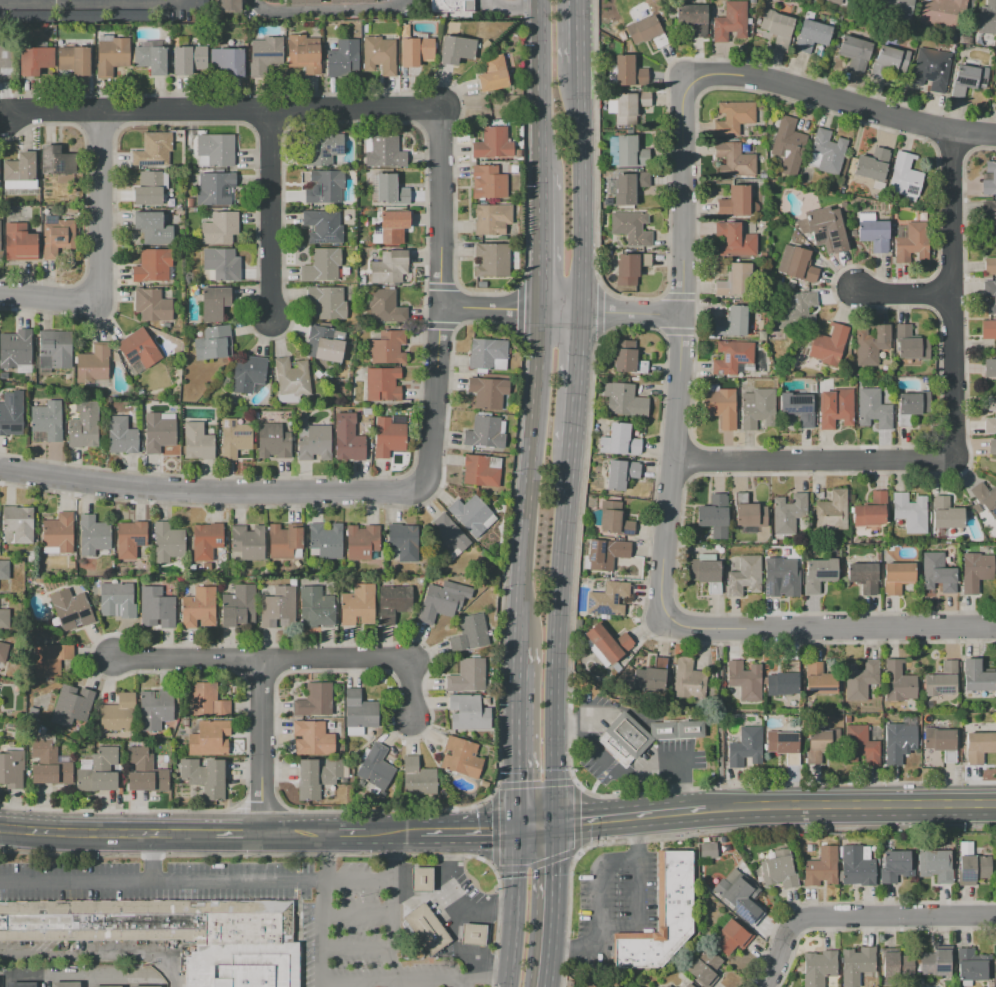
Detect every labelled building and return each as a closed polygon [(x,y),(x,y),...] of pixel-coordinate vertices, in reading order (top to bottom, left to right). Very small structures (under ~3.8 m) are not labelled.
[(218,11),(218,0),(240,0),(240,9),(239,9),(240,11),(218,11)] [(430,13),(430,0),(473,0),(473,12),(430,13)] [(864,10),(866,0),(913,0),(909,19),(864,10)] [(918,22),(922,0),(966,0),(962,19),(957,18),(955,28),(918,22)] [(985,5),(985,0),(995,0),(995,34),(977,33),(979,5),(985,5)] [(745,1),(746,32),(727,33),(727,42),(713,42),(712,17),(724,17),(724,1),(745,1)] [(706,5),(706,37),(691,37),(691,26),(674,26),(674,6),(706,5)] [(106,10),(107,21),(147,21),(147,9),(106,10)] [(48,22),(47,10),(8,11),(8,22),(48,22)] [(100,11),(58,10),(57,21),(100,21),(100,11)] [(794,19),(785,51),(773,48),(776,36),(766,33),(767,31),(759,28),(764,10),(794,19)] [(652,15),(661,32),(634,46),(624,27),(633,22),(634,24),(652,15)] [(831,27),(826,47),(812,43),(809,54),(793,50),(801,19),(831,27)] [(617,34),(623,31),(627,38),(621,41),(617,34)] [(287,35),(305,35),(305,38),(320,38),(320,74),(304,74),(304,67),(287,67),(287,35)] [(443,35),(476,40),(473,60),(458,58),(456,66),(439,64),(443,35)] [(957,35),(971,38),(969,45),(955,42),(957,35)] [(872,44),(864,73),(847,69),(850,59),(837,56),(842,36),(872,44)] [(249,76),(249,64),(250,64),(250,41),(264,41),(264,37),(283,37),(283,67),(265,67),(265,76),(249,76)] [(362,37),(380,37),(380,40),(396,40),(396,77),(381,77),(381,65),(374,65),(374,70),(363,70),(362,37)] [(130,38),(130,67),(112,67),(112,76),(96,76),(96,63),(97,63),(97,41),(111,41),(111,38),(130,38)] [(57,47),(59,47),(59,46),(65,46),(65,39),(74,39),(74,46),(84,46),(90,46),(90,76),(72,77),(72,68),(57,68),(57,47)] [(326,77),(326,51),(336,51),(336,39),(358,39),(359,68),(348,68),(348,77),(326,77)] [(402,67),(402,39),(433,39),(433,61),(418,61),(418,67),(402,67)] [(133,47),(140,47),(140,41),(162,41),(162,47),(167,47),(167,75),(149,75),(149,67),(133,67),(133,47)] [(879,45),(899,51),(899,49),(910,52),(905,72),(887,67),(884,81),(869,77),(874,58),(875,58),(879,45)] [(174,75),(174,47),(206,47),(206,70),(191,70),(191,75),(174,75)] [(54,48),(54,77),(20,77),(20,48),(54,48)] [(950,54),(943,93),(928,90),(929,86),(922,84),(921,91),(912,89),(913,84),(911,84),(917,48),(950,54)] [(210,49),(244,49),(244,77),(210,77),(210,49)] [(501,54),(509,88),(481,94),(476,75),(486,73),(482,58),(501,54)] [(615,55),(634,55),(634,69),(646,69),(646,85),(615,86),(615,55)] [(957,64),(964,66),(965,60),(977,62),(977,66),(988,68),(984,91),(965,87),(963,98),(950,96),(953,80),(954,81),(957,64)] [(616,92),(649,92),(650,106),(638,106),(638,116),(635,116),(635,125),(615,125),(615,115),(617,115),(616,92)] [(754,103),(755,124),(739,124),(739,136),(714,136),(714,121),(724,121),(724,113),(718,113),(718,103),(754,103)] [(781,114),(796,118),(792,131),(807,135),(800,160),(785,155),(784,159),(769,154),(781,114)] [(512,157),(471,157),(471,142),(481,142),(480,127),(507,127),(507,141),(512,141),(512,157)] [(839,175),(806,166),(817,127),(831,131),(828,141),(835,143),(837,138),(849,141),(839,175)] [(171,133),(171,150),(168,150),(168,165),(131,165),(131,151),(143,151),(143,133),(171,133)] [(306,167),(306,134),(342,134),(342,154),(332,154),(332,167),(306,167)] [(234,166),(197,166),(197,160),(190,155),(190,135),(234,135),(234,166)] [(616,136),(636,135),(636,149),(649,149),(649,166),(617,167),(617,165),(609,165),(608,137),(616,137),(616,136)] [(365,167),(365,137),(371,137),(371,136),(399,136),(399,151),(406,151),(406,167),(365,167)] [(714,142),(740,142),(740,155),(755,155),(755,176),(718,176),(718,165),(724,165),(724,157),(714,157),(714,142)] [(741,152),(741,144),(749,144),(749,152),(741,152)] [(42,174),(42,145),(60,145),(60,154),(75,154),(75,174),(42,174)] [(890,151),(881,183),(852,174),(858,154),(871,158),(874,147),(890,151)] [(897,150),(913,155),(909,169),(923,173),(917,197),(886,188),(897,150)] [(3,181),(2,161),(18,161),(18,152),(36,152),(36,181),(3,181)] [(985,161),(995,161),(995,195),(981,195),(981,179),(991,179),(991,173),(985,173),(985,161)] [(507,198),(473,198),(472,166),(497,165),(497,174),(506,174),(507,198)] [(341,171),(341,172),(343,172),(343,189),(341,189),(341,203),(304,203),(304,189),(310,189),(310,184),(318,184),(318,180),(313,180),(313,171),(341,171)] [(162,172),(162,173),(167,173),(167,189),(162,189),(162,204),(131,205),(131,186),(139,186),(138,172),(162,172)] [(614,205),(613,194),(615,194),(615,173),(649,172),(649,187),(636,187),(636,205),(614,205)] [(231,206),(196,206),(196,188),(199,188),(199,173),(235,173),(235,187),(231,187),(231,206)] [(376,174),(396,174),(396,188),(410,188),(410,204),(376,204),(376,174)] [(748,185),(749,215),(717,215),(717,200),(729,199),(729,185),(748,185)] [(981,201),(995,201),(995,235),(988,235),(988,223),(992,223),(992,216),(981,216),(981,201)] [(512,205),(512,224),(504,224),(504,235),(473,236),(473,223),(475,223),(475,206),(512,205)] [(836,205),(847,250),(826,255),(824,245),(815,247),(811,232),(801,234),(797,221),(804,219),(803,216),(806,215),(806,212),(836,205)] [(301,211),(340,211),(340,243),(307,243),(307,233),(313,233),(313,226),(302,226),(301,211)] [(200,244),(200,223),(211,223),(211,212),(237,212),(237,235),(232,235),(232,244),(200,244)] [(380,212),(409,212),(409,229),(403,229),(403,244),(372,244),(372,227),(380,227),(380,212)] [(610,213),(647,212),(647,224),(641,224),(642,232),(651,232),(651,247),(626,247),(626,234),(611,234),(610,213)] [(918,212),(925,212),(926,220),(918,220),(918,212)] [(133,213),(161,213),(161,227),(173,227),(173,244),(142,244),(142,230),(133,230),(133,213)] [(858,213),(874,213),(874,221),(887,221),(887,253),(871,253),(871,241),(858,241),(858,213)] [(43,260),(42,224),(45,224),(45,216),(57,216),(57,221),(74,221),(74,248),(57,248),(57,260),(43,260)] [(715,222),(739,222),(740,235),(756,235),(756,257),(719,257),(719,245),(725,245),(725,237),(715,237),(715,222)] [(895,263),(895,237),(895,226),(906,226),(906,222),(928,222),(928,259),(917,259),(917,253),(909,253),(909,263),(895,263)] [(37,260),(14,260),(14,251),(5,251),(5,223),(26,223),(26,234),(37,234),(37,260)] [(509,244),(510,276),(474,277),(474,245),(509,244)] [(814,284),(776,272),(784,244),(809,251),(807,258),(809,259),(807,265),(819,269),(814,284)] [(995,244),(995,275),(984,275),(983,258),(995,258),(995,244)] [(299,281),(299,264),(311,264),(311,248),(340,248),(340,266),(337,266),(337,281),(299,281)] [(202,249),(234,249),(234,257),(240,257),(240,282),(214,282),(214,270),(202,270),(202,249)] [(168,282),(132,282),(132,266),(140,266),(140,250),(171,250),(171,266),(168,266),(168,282)] [(369,284),(369,262),(380,262),(380,251),(407,251),(407,274),(401,274),(401,284),(369,284)] [(649,254),(650,264),(638,264),(638,277),(636,277),(637,286),(615,286),(615,275),(618,275),(617,255),(649,254)] [(750,263),(750,295),(714,295),(714,281),(726,281),(726,272),(729,272),(729,263),(750,263)] [(789,279),(796,281),(794,288),(787,286),(789,279)] [(982,281),(995,281),(995,315),(987,315),(987,304),(993,304),(993,296),(982,296),(982,281)] [(306,287),(342,287),(342,301),(346,301),(346,319),(314,319),(314,303),(306,303),(306,287)] [(134,289),(160,289),(160,300),(172,300),(172,321),(140,321),(140,313),(134,313),(134,289)] [(201,289),(230,289),(230,307),(222,307),(222,323),(201,323),(201,289)] [(367,289),(395,289),(395,307),(407,307),(407,322),(370,322),(370,308),(367,308),(367,289)] [(813,327),(778,329),(777,315),(792,314),(791,293),(815,292),(816,307),(807,307),(808,315),(814,314),(815,325),(812,325),(813,327)] [(746,307),(744,336),(711,335),(712,319),(725,319),(726,312),(728,312),(728,306),(746,307)] [(981,320),(995,320),(995,339),(981,339),(981,320)] [(848,327),(837,367),(820,362),(820,361),(807,357),(814,333),(825,336),(829,322),(848,327)] [(305,356),(308,340),(306,339),(309,324),(346,333),(339,363),(305,356)] [(929,360),(920,360),(920,366),(902,366),(902,361),(897,361),(897,348),(895,348),(895,324),(910,324),(910,336),(920,336),(920,339),(929,339),(929,360)] [(229,325),(232,356),(196,360),(193,339),(204,338),(203,328),(229,325)] [(889,325),(889,349),(877,350),(877,366),(856,366),(855,329),(866,329),(866,335),(872,335),(872,337),(874,337),(874,325),(889,325)] [(142,327),(162,358),(144,369),(138,360),(129,366),(115,344),(142,327)] [(16,368),(0,368),(0,334),(17,334),(17,329),(31,329),(31,373),(16,373),(16,368)] [(405,330),(405,345),(399,345),(399,353),(405,353),(405,364),(370,364),(370,340),(379,340),(379,330),(405,330)] [(39,369),(39,331),(71,331),(71,369),(39,369)] [(507,341),(505,371),(468,368),(470,338),(507,341)] [(716,341),(754,343),(753,364),(736,364),(736,375),(711,374),(712,360),(722,360),(722,352),(716,352),(716,341)] [(108,343),(108,380),(76,380),(76,354),(92,354),(92,343),(108,343)] [(613,371),(615,349),(636,350),(635,361),(647,362),(646,374),(613,371)] [(274,358),(288,356),(289,362),(306,360),(311,394),(293,396),(292,393),(279,395),(274,358)] [(266,359),(264,385),(253,384),(252,394),(231,392),(234,361),(244,362),(244,357),(266,359)] [(983,359),(995,359),(995,377),(983,377),(983,359)] [(327,367),(334,376),(328,381),(321,372),(327,367)] [(365,368),(401,368),(401,379),(394,379),(394,387),(401,387),(401,400),(365,400),(365,368)] [(314,375),(316,371),(322,376),(319,379),(314,375)] [(467,377),(509,380),(508,395),(503,395),(502,410),(473,408),(474,393),(466,393),(467,377)] [(606,413),(607,398),(601,397),(602,382),(633,385),(632,397),(647,398),(646,416),(606,413)] [(891,429),(876,429),(876,419),(869,419),(869,426),(858,427),(858,388),(879,388),(879,404),(891,404),(891,429)] [(734,389),(734,431),(720,431),(720,415),(704,415),(704,391),(717,391),(717,389),(734,389)] [(774,389),(775,426),(763,427),(763,420),(755,420),(755,431),(741,431),(741,393),(752,393),(752,389),(774,389)] [(852,389),(852,426),(842,426),(842,420),(834,420),(834,430),(819,430),(819,408),(821,408),(820,391),(831,391),(831,389),(852,389)] [(23,435),(0,435),(0,412),(3,412),(3,391),(23,391),(23,435)] [(898,426),(898,394),(919,394),(919,391),(930,391),(930,413),(921,413),(921,415),(911,415),(911,426),(898,426)] [(780,393),(790,393),(790,395),(811,395),(811,410),(813,410),(813,429),(798,429),(798,416),(780,416),(780,393)] [(987,399),(995,399),(995,433),(983,433),(983,419),(994,419),(994,411),(987,411),(987,399)] [(62,400),(62,441),(30,441),(30,407),(45,407),(45,400),(62,400)] [(98,447),(67,447),(67,419),(78,419),(78,412),(75,412),(75,400),(90,400),(90,402),(98,402),(98,447)] [(145,413),(159,413),(175,413),(175,446),(159,446),(159,454),(145,454),(145,413)] [(108,415),(127,415),(127,429),(137,429),(137,453),(108,453),(108,415)] [(473,415),(500,417),(500,421),(506,422),(504,449),(463,446),(464,431),(472,431),(473,415)] [(375,417),(390,417),(390,423),(406,423),(406,451),(389,451),(389,459),(375,459),(375,417)] [(221,419),(235,419),(235,425),(251,425),(251,450),(236,450),(236,460),(221,460),(221,419)] [(184,422),(203,422),(203,435),(213,435),(213,458),(184,458),(184,422)] [(598,453),(599,436),(609,437),(610,422),(629,424),(628,439),(640,439),(639,456),(598,453)] [(258,423),(280,423),(280,432),(290,432),(290,459),(276,459),(276,455),(268,455),(268,459),(258,459),(258,423)] [(335,423),(354,423),(354,436),(365,436),(365,461),(352,461),(352,459),(335,459),(335,423)] [(329,426),(329,460),(320,460),(320,455),(312,455),(312,461),(297,461),(297,426),(329,426)] [(989,439),(995,439),(995,456),(988,455),(989,439)] [(464,455),(501,458),(499,488),(465,485),(466,468),(463,468),(464,455)] [(605,490),(607,461),(639,463),(638,478),(626,477),(624,491),(605,490)] [(989,493),(995,488),(995,517),(992,520),(980,504),(979,505),(969,490),(981,481),(989,493)] [(847,530),(828,530),(828,528),(816,528),(815,502),(830,502),(830,489),(846,489),(847,530)] [(886,491),(886,509),(883,509),(883,526),(853,526),(853,505),(863,505),(863,503),(871,503),(871,491),(886,491)] [(926,534),(905,534),(905,518),(893,518),(892,493),(907,492),(907,502),(914,502),(914,496),(926,496),(926,534)] [(726,540),(711,540),(711,526),(696,527),(696,506),(710,506),(710,493),(726,493),(726,540)] [(806,493),(806,519),(795,519),(795,534),(774,534),(773,498),(784,498),(784,504),(791,504),(791,493),(806,493)] [(446,509),(457,499),(463,505),(473,494),(498,519),(476,540),(446,509)] [(932,528),(932,498),(934,498),(934,496),(948,496),(948,507),(963,507),(963,528),(932,528)] [(634,536),(615,534),(615,533),(600,532),(600,525),(595,525),(591,521),(592,513),(596,510),(599,511),(600,501),(621,502),(620,511),(624,511),(623,521),(635,522),(634,536)] [(971,506),(976,503),(981,510),(976,514),(971,506)] [(765,528),(735,528),(735,504),(758,504),(758,506),(765,506),(765,528)] [(2,507),(33,507),(33,544),(13,544),(13,530),(2,530),(2,507)] [(73,512),(73,553),(42,553),(42,521),(57,521),(57,512),(73,512)] [(470,542),(449,563),(426,540),(438,528),(432,522),(443,512),(450,519),(449,520),(470,542)] [(79,514),(95,514),(95,523),(110,523),(110,549),(95,549),(95,555),(79,555),(79,514)] [(117,559),(117,523),(133,523),(133,522),(147,522),(147,546),(135,546),(135,559),(117,559)] [(154,522),(169,522),(169,529),(184,529),(184,556),(169,556),(169,563),(154,563),(154,522)] [(193,525),(210,525),(210,523),(222,523),(222,548),(212,548),(212,561),(193,561),(193,525)] [(308,523),(342,523),(342,558),(308,558),(308,523)] [(269,524),(279,524),(279,529),(287,529),(287,524),(302,524),(302,549),(301,549),(301,558),(292,558),(292,559),(269,559),(269,524)] [(388,524),(401,524),(401,526),(417,526),(417,561),(398,561),(398,560),(389,560),(389,541),(388,541),(388,524)] [(231,526),(246,526),(246,532),(253,532),(253,526),(263,526),(263,560),(240,560),(240,551),(231,551),(231,526)] [(346,526),(357,526),(357,529),(365,529),(365,526),(379,526),(379,551),(369,551),(369,560),(346,560),(346,526)] [(641,580),(609,578),(610,572),(583,570),(584,555),(588,555),(589,539),(631,542),(630,556),(643,557),(641,580)] [(955,594),(941,594),(941,583),(933,583),(933,589),(922,589),(922,552),(943,552),(943,568),(955,568),(955,594)] [(961,595),(961,552),(979,552),(979,555),(992,555),(992,580),(976,580),(977,595),(961,595)] [(688,560),(698,560),(698,555),(714,555),(714,561),(719,561),(719,582),(688,582),(688,560)] [(726,596),(726,572),(738,572),(738,555),(760,555),(760,593),(749,593),(749,586),(742,586),(742,596),(726,596)] [(764,599),(764,558),(782,557),(782,560),(795,560),(795,583),(782,583),(782,599),(764,599)] [(804,594),(804,559),(826,559),(826,558),(837,558),(837,581),(819,581),(819,594),(804,594)] [(8,580),(0,580),(0,560),(8,560),(8,580)] [(876,595),(858,595),(858,582),(846,582),(846,563),(876,562),(876,595)] [(884,596),(883,563),(914,563),(914,584),(900,584),(900,596),(884,596)] [(417,620),(428,584),(441,588),(443,580),(473,589),(470,599),(463,597),(459,612),(453,610),(451,617),(436,612),(432,625),(417,620)] [(623,616),(586,613),(588,592),(603,593),(604,581),(629,582),(628,598),(618,597),(617,605),(624,605),(623,616)] [(99,583),(133,583),(133,603),(135,603),(135,618),(119,618),(119,616),(99,616),(99,583)] [(254,584),(254,624),(235,624),(235,627),(221,627),(221,594),(222,594),(222,586),(230,586),(230,594),(233,594),(233,584),(254,584)] [(341,625),(341,594),(352,594),(352,584),(374,584),(374,624),(353,624),(353,625),(341,625)] [(174,627),(159,627),(159,619),(157,619),(157,625),(140,625),(140,586),(161,586),(161,596),(174,596),(174,627)] [(214,586),(214,626),(199,626),(199,619),(196,619),(196,628),(182,628),(182,596),(194,596),(194,586),(214,586)] [(294,586),(294,619),(275,619),(275,627),(260,627),(260,596),(273,596),(273,586),(294,586)] [(299,586),(321,586),(321,595),(333,595),(333,625),(316,625),(316,627),(299,627),(299,586)] [(48,595),(68,587),(72,596),(84,591),(96,620),(80,627),(80,625),(63,632),(48,595)] [(379,587),(411,587),(411,612),(394,612),(394,625),(379,625),(379,587)] [(8,628),(0,628),(0,610),(8,610),(8,628)] [(458,617),(483,613),(488,645),(451,652),(448,638),(461,636),(458,617)] [(583,634),(600,621),(615,639),(623,632),(634,645),(610,665),(583,634)] [(4,663),(0,662),(0,642),(9,645),(4,663)] [(34,645),(73,645),(73,660),(60,660),(60,677),(35,678),(34,645)] [(676,656),(692,657),(691,670),(706,672),(704,698),(688,697),(688,698),(672,697),(676,656)] [(666,658),(663,690),(641,688),(643,668),(653,669),(654,657),(666,658)] [(446,692),(446,675),(458,675),(458,658),(484,658),(484,691),(463,691),(463,692),(446,692)] [(878,659),(879,685),(866,685),(866,700),(845,700),(845,663),(856,663),(856,670),(863,670),(863,659),(878,659)] [(885,659),(900,659),(901,675),(916,675),(916,698),(902,699),(902,701),(885,701),(885,659)] [(963,659),(980,659),(980,673),(994,673),(994,691),(963,692),(963,659)] [(761,701),(739,701),(739,686),(727,686),(727,660),(742,660),(742,670),(749,670),(749,664),(761,664),(761,701)] [(957,660),(957,694),(935,694),(935,697),(925,697),(925,675),(942,675),(942,660),(957,660)] [(765,695),(765,675),(774,675),(774,672),(785,672),(785,661),(798,661),(798,695),(765,695)] [(836,694),(805,694),(805,662),(822,662),(822,673),(836,673),(836,694)] [(331,682),(331,716),(292,716),(292,700),(305,700),(305,682),(331,682)] [(61,683),(78,688),(76,695),(78,696),(80,688),(95,692),(86,722),(72,718),(69,728),(50,722),(61,683)] [(191,683),(216,683),(216,700),(230,700),(230,716),(191,716),(191,683)] [(345,688),(360,688),(360,701),(378,701),(378,727),(362,727),(362,735),(345,735),(345,688)] [(138,691),(158,691),(158,689),(173,689),(173,720),(160,720),(160,730),(138,730),(138,691)] [(99,730),(99,705),(117,705),(117,693),(135,693),(135,730),(99,730)] [(451,729),(450,713),(457,713),(457,710),(448,710),(448,695),(479,694),(480,708),(490,708),(491,729),(451,729)] [(30,706),(39,708),(36,719),(26,717),(30,706)] [(652,739),(633,759),(632,758),(624,767),(596,741),(604,732),(603,730),(622,710),(652,739)] [(181,727),(182,719),(189,719),(188,727),(181,727)] [(229,721),(229,735),(221,735),(221,740),(228,740),(228,755),(188,755),(188,734),(197,734),(197,721),(229,721)] [(292,721),(324,721),(324,734),(334,734),(334,754),(292,754),(292,721)] [(648,739),(648,722),(703,721),(703,737),(648,739)] [(884,724),(903,723),(903,726),(915,726),(915,750),(901,750),(901,765),(885,765),(884,724)] [(845,725),(867,725),(867,741),(879,741),(879,766),(864,766),(864,756),(845,756),(845,725)] [(728,767),(728,743),(739,743),(739,727),(761,727),(761,767),(749,767),(749,757),(741,757),(741,767),(728,767)] [(805,747),(806,747),(806,730),(828,730),(828,728),(838,728),(838,750),(819,750),(819,764),(805,764),(805,747)] [(955,762),(942,762),(942,751),(932,751),(932,749),(923,749),(923,728),(936,728),(936,730),(955,730),(955,762)] [(766,731),(799,731),(799,766),(785,766),(785,753),(775,754),(775,751),(766,751),(766,731)] [(965,733),(995,733),(995,753),(982,753),(982,764),(966,764),(965,733)] [(448,735),(478,745),(474,756),(483,759),(477,779),(439,767),(445,749),(443,748),(448,735)] [(72,783),(31,783),(31,740),(56,740),(56,756),(72,756),(72,783)] [(373,740),(387,748),(381,760),(396,769),(383,791),(354,775),(362,761),(359,759),(365,748),(368,750),(373,740)] [(116,790),(76,790),(76,769),(80,769),(80,757),(91,757),(91,754),(97,754),(97,747),(116,747),(116,764),(110,764),(110,772),(116,772),(116,790)] [(169,790),(128,790),(128,772),(134,772),(134,764),(128,764),(128,747),(148,747),(148,753),(152,753),(152,768),(169,768),(169,790)] [(6,783),(0,783),(0,754),(6,754),(6,750),(23,750),(23,770),(22,770),(22,788),(6,788),(6,783)] [(403,755),(417,755),(417,769),(436,769),(436,795),(403,795),(403,755)] [(298,800),(298,760),(317,760),(317,766),(324,766),(324,759),(342,759),(342,785),(319,785),(319,800),(298,800)] [(223,760),(223,780),(224,780),(224,800),(203,800),(203,784),(180,784),(180,760),(199,760),(199,766),(203,766),(203,760),(223,760)] [(481,780),(489,783),(487,789),(479,786),(481,780)] [(715,837),(716,858),(700,859),(699,844),(697,844),(697,838),(715,837)] [(959,842),(972,842),(972,855),(975,855),(975,856),(990,856),(990,878),(975,878),(975,885),(958,886),(958,855),(959,855),(959,842)] [(803,861),(819,860),(818,846),(836,846),(836,883),(824,883),(824,881),(819,881),(819,886),(803,886),(803,861)] [(840,846),(861,846),(861,847),(869,847),(869,859),(874,859),(874,886),(859,886),(859,884),(841,884),(840,846)] [(774,857),(773,852),(773,851),(786,849),(787,855),(774,857)] [(661,968),(613,968),(613,933),(656,933),(656,850),(691,850),(691,933),(661,968)] [(916,850),(948,850),(948,868),(952,868),(952,883),(935,883),(935,875),(930,875),(930,876),(916,876),(916,850)] [(882,852),(914,851),(914,876),(901,876),(901,875),(896,875),(896,883),(879,883),(879,868),(882,868),(882,852)] [(758,861),(789,855),(792,871),(795,870),(798,886),(782,889),(780,881),(776,882),(776,883),(763,885),(758,861)] [(719,874),(728,864),(732,868),(724,878),(719,874)] [(741,869),(746,866),(749,871),(745,874),(741,869)] [(751,926),(731,909),(733,907),(712,889),(722,877),(724,878),(733,867),(759,890),(751,899),(747,896),(746,898),(763,912),(751,926)] [(411,868),(432,868),(432,892),(411,891),(411,868)] [(298,902),(298,986),(183,986),(183,958),(189,958),(189,952),(196,952),(196,943),(0,943),(0,902),(298,902)] [(403,917),(431,955),(451,940),(423,902),(403,917)] [(710,942),(730,919),(752,937),(741,950),(736,945),(727,956),(710,942)] [(461,923),(486,925),(484,946),(460,944),(461,923)] [(951,945),(951,975),(919,975),(919,954),(931,953),(931,945),(951,945)] [(718,977),(710,986),(703,986),(684,971),(705,946),(723,961),(713,973),(718,977)] [(842,986),(841,949),(853,949),(853,953),(859,953),(859,947),(875,947),(875,972),(873,972),(873,977),(858,977),(858,986),(842,986)] [(990,955),(990,980),(972,980),(972,986),(961,986),(961,980),(957,980),(957,948),(973,948),(973,955),(990,955)] [(914,976),(882,977),(882,949),(898,949),(899,955),(913,955),(914,976)] [(823,976),(823,986),(803,986),(803,975),(804,975),(803,958),(803,953),(815,953),(815,954),(821,954),(821,950),(836,950),(836,976),(823,976)]
